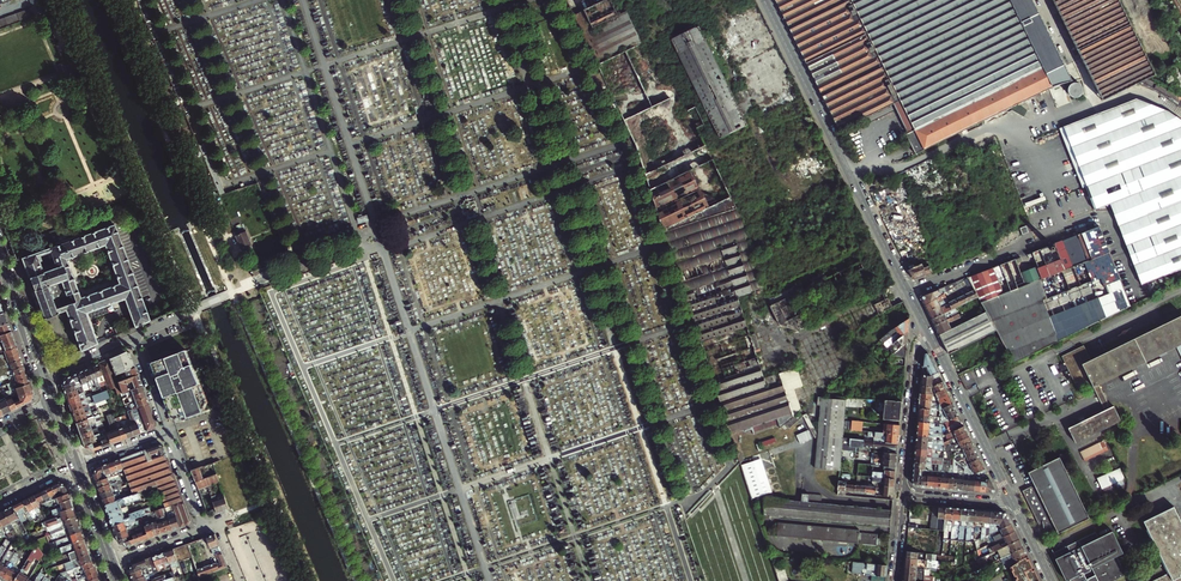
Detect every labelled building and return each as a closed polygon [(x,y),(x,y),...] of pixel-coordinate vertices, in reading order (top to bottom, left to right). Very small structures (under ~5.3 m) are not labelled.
[(643,43),(628,11),(618,16),(611,0),(607,0),(574,15),(598,65),(643,43)] [(840,130),(894,104),(903,122),(908,133),(905,134),(906,135),(915,154),(1026,101),(1041,94),(1047,91),(1053,89),(1055,88),(1058,87),(1062,85),(1067,83),(1072,82),(1061,59),(1062,59),(1033,0),(776,0),(840,130)] [(1063,22),(1076,47),(1078,51),(1082,58),(1092,79),(1103,101),(1138,84),(1144,86),(1154,91),(1165,97),(1173,102),(1180,108),(1180,97),(1158,83),(1154,76),(1164,71),(1160,64),(1159,64),(1156,65),(1155,63),(1154,63),(1149,66),(1135,37),(1118,0),(1053,0),(1063,22)] [(36,15),(33,7),(0,19),(0,28),(36,15)] [(748,125),(716,59),(706,40),(695,28),(672,39),(721,138),(726,136),(727,137),(732,135),(731,133),(748,125)] [(1178,64),(1167,69),(1167,70),(1180,97),(1180,70),(1178,64)] [(1069,87),(1069,88),(1069,89),(1069,90),(1069,91),(1069,92),(1069,93),(1069,94),(1070,94),(1070,95),(1071,96),(1072,97),(1073,97),(1074,97),(1074,98),(1075,98),(1076,98),(1077,98),(1078,98),(1078,97),(1079,97),(1080,97),(1081,96),(1082,96),(1082,95),(1082,94),(1083,94),(1083,93),(1083,92),(1084,91),(1084,90),(1084,89),(1083,89),(1083,88),(1083,87),(1082,86),(1082,85),(1081,85),(1081,84),(1080,84),(1079,84),(1079,83),(1078,83),(1077,83),(1076,83),(1075,83),(1074,83),(1073,83),(1073,84),(1072,84),(1071,84),(1071,85),(1070,86),(1069,87)] [(1110,204),(1139,192),(1180,176),(1180,121),(1168,112),(1162,110),(1135,100),(1101,113),(1063,127),(1071,147),(1079,167),(1087,186),(1096,209),(1110,204)] [(696,107),(689,110),(697,128),(704,125),(696,107)] [(691,171),(651,190),(665,232),(736,208),(731,197),(710,208),(691,171)] [(1139,192),(1110,204),(1119,226),(1127,245),(1134,265),(1142,285),(1171,273),(1180,269),(1180,176),(1139,192)] [(893,196),(890,191),(879,197),(882,202),(893,196)] [(897,205),(895,200),(884,206),(886,211),(897,205)] [(665,232),(675,262),(735,241),(752,292),(753,296),(767,291),(750,243),(739,208),(739,207),(736,208),(665,232)] [(902,215),(899,210),(888,216),(891,221),(902,215)] [(907,225),(904,220),(893,225),(896,230),(907,225)] [(86,313),(124,300),(134,327),(149,321),(114,224),(50,248),(57,268),(62,266),(75,301),(83,325),(73,329),(80,351),(97,344),(86,313)] [(1100,226),(1079,235),(1089,261),(1110,252),(1100,226)] [(1023,236),(1029,234),(1027,227),(1021,230),(1023,236)] [(911,234),(909,229),(898,234),(900,239),(911,234)] [(237,237),(242,249),(243,248),(244,253),(254,249),(247,233),(237,237)] [(1074,267),(1089,261),(1079,235),(1079,234),(1078,235),(1071,237),(1070,238),(1063,240),(1074,267)] [(876,245),(873,240),(867,243),(870,248),(876,245)] [(1061,259),(1065,270),(1074,267),(1063,240),(1063,241),(1056,243),(1055,243),(1055,244),(1061,259)] [(735,241),(675,262),(678,272),(724,257),(728,270),(735,290),(737,297),(752,292),(735,241)] [(1041,249),(1047,265),(1061,259),(1055,244),(1048,246),(1047,247),(1048,247),(1044,248),(1041,249)] [(70,295),(73,302),(75,301),(62,266),(57,268),(50,248),(47,249),(55,270),(42,275),(34,253),(21,258),(43,318),(66,310),(64,305),(54,309),(46,287),(59,283),(64,297),(70,295)] [(1034,256),(1036,261),(1038,266),(1039,268),(1047,265),(1041,249),(1040,249),(1040,250),(1033,253),(1034,256)] [(1061,259),(1047,265),(1039,268),(1043,278),(1026,285),(1019,288),(1012,291),(1004,294),(982,303),(987,312),(992,321),(997,331),(1008,351),(1016,361),(1131,306),(1110,252),(1089,261),(1074,267),(1065,270),(1061,259)] [(751,338),(737,297),(735,290),(728,270),(724,257),(678,272),(710,370),(756,355),(761,353),(755,336),(751,338)] [(1016,259),(1008,262),(1019,288),(1026,285),(1021,273),(1017,263),(1016,259)] [(916,279),(933,272),(930,266),(928,261),(923,263),(921,264),(908,270),(912,277),(914,278),(916,279)] [(1001,265),(1012,291),(1019,288),(1008,262),(1001,265)] [(1001,265),(994,268),(1004,294),(1012,291),(1001,265)] [(1026,285),(1043,278),(1039,268),(1038,266),(1021,273),(1026,285)] [(979,297),(982,303),(1004,294),(994,268),(981,273),(968,278),(979,297)] [(846,277),(843,270),(834,274),(837,281),(846,277)] [(837,281),(834,274),(825,279),(829,285),(837,281)] [(970,301),(979,297),(968,278),(964,280),(961,282),(962,286),(966,283),(971,292),(966,294),(970,301)] [(829,285),(825,279),(817,283),(820,289),(829,285)] [(953,288),(954,291),(962,286),(961,282),(954,287),(953,288)] [(820,289),(817,283),(808,287),(811,294),(820,289)] [(950,285),(940,289),(942,294),(943,294),(953,288),(954,287),(953,284),(950,285)] [(811,294),(808,287),(799,292),(802,298),(811,294)] [(806,327),(794,302),(791,296),(796,293),(794,288),(785,292),(787,298),(779,302),(777,296),(770,300),(773,305),(771,306),(780,325),(799,330),(806,327)] [(868,288),(862,291),(866,298),(872,295),(868,288)] [(946,295),(946,296),(954,291),(953,288),(943,294),(944,296),(946,295)] [(922,299),(925,305),(942,294),(940,289),(934,291),(924,295),(923,297),(922,299)] [(787,298),(785,292),(777,296),(779,302),(787,298)] [(799,292),(796,293),(791,296),(794,302),(802,298),(799,292)] [(856,303),(865,298),(863,293),(854,298),(856,303)] [(941,306),(948,301),(946,296),(946,295),(944,296),(943,294),(942,294),(925,305),(926,306),(927,310),(929,313),(929,314),(942,308),(941,307),(941,306)] [(970,301),(966,294),(958,298),(961,305),(970,301)] [(848,307),(856,303),(854,298),(846,302),(848,307)] [(890,307),(886,298),(874,305),(879,315),(884,311),(890,308),(890,307)] [(950,304),(952,309),(955,308),(961,305),(958,298),(949,302),(949,303),(950,304)] [(83,325),(75,301),(73,302),(64,305),(66,310),(73,329),(83,325)] [(932,319),(944,313),(942,308),(929,314),(932,319)] [(934,324),(935,326),(958,314),(955,308),(952,309),(944,313),(932,319),(934,324)] [(986,324),(992,321),(987,312),(982,315),(986,324)] [(939,334),(940,335),(952,329),(949,323),(952,322),(952,323),(961,318),(959,314),(958,314),(935,326),(939,334)] [(823,319),(821,315),(811,319),(813,323),(823,319)] [(973,319),(978,328),(986,324),(982,315),(973,319)] [(1091,360),(1084,345),(1062,356),(1077,387),(1091,381),(1094,387),(1099,385),(1177,346),(1180,344),(1180,316),(1091,360)] [(908,332),(910,319),(891,332),(881,340),(888,349),(890,348),(908,332)] [(973,319),(964,323),(968,333),(977,328),(978,328),(973,319)] [(992,321),(986,324),(991,333),(997,331),(992,321)] [(7,322),(0,324),(0,334),(10,330),(7,322)] [(955,328),(958,334),(959,336),(960,335),(961,336),(968,333),(964,323),(955,328)] [(986,324),(978,328),(977,328),(982,338),(991,333),(986,324)] [(117,335),(126,331),(123,325),(114,329),(117,335)] [(952,329),(940,335),(941,338),(943,341),(958,334),(955,328),(952,329)] [(982,338),(977,328),(968,333),(973,342),(982,338)] [(4,350),(16,346),(10,330),(0,334),(0,352),(4,350)] [(897,349),(898,351),(907,343),(908,332),(890,348),(892,352),(893,351),(895,350),(897,349)] [(963,340),(961,341),(964,347),(973,342),(968,333),(961,336),(963,340)] [(944,343),(946,347),(961,340),(961,341),(963,340),(961,336),(960,335),(959,336),(958,334),(943,341),(944,343)] [(961,340),(946,347),(949,354),(964,347),(961,341),(961,340)] [(906,358),(907,343),(898,351),(895,353),(891,356),(906,358)] [(4,350),(5,353),(3,354),(2,353),(0,353),(0,359),(18,352),(16,346),(4,350)] [(152,362),(165,398),(179,393),(187,416),(205,409),(208,402),(186,349),(177,353),(171,355),(152,362)] [(126,351),(109,358),(114,374),(118,372),(135,366),(130,353),(126,351)] [(18,352),(0,359),(0,363),(7,360),(8,363),(21,358),(18,352)] [(931,376),(938,373),(929,353),(924,354),(923,367),(926,367),(928,372),(925,373),(923,373),(922,375),(930,376),(931,376)] [(764,378),(756,355),(710,370),(728,422),(731,432),(734,430),(751,425),(776,417),(779,424),(780,427),(801,409),(794,388),(803,385),(797,368),(764,378)] [(906,358),(891,356),(890,365),(905,366),(906,358)] [(21,358),(8,363),(0,366),(0,374),(8,371),(23,365),(21,358)] [(109,358),(102,361),(112,388),(114,387),(119,385),(118,382),(117,381),(114,374),(109,358)] [(112,388),(102,361),(98,363),(105,381),(107,389),(112,388)] [(98,363),(92,366),(99,383),(105,381),(98,363)] [(9,377),(25,371),(23,365),(8,371),(9,373),(0,376),(2,380),(9,377)] [(99,383),(92,366),(87,368),(96,391),(98,391),(97,389),(100,388),(100,386),(99,383)] [(118,372),(120,380),(138,374),(135,366),(118,372)] [(96,391),(87,368),(83,370),(89,387),(90,386),(93,393),(96,391)] [(61,385),(65,393),(82,387),(83,389),(81,389),(82,391),(83,390),(84,392),(90,390),(89,387),(83,370),(64,378),(61,385)] [(27,377),(25,371),(9,377),(11,381),(9,381),(10,383),(27,377)] [(925,387),(931,387),(932,387),(939,384),(943,382),(938,373),(931,376),(930,376),(922,375),(921,386),(925,387)] [(138,374),(120,380),(119,381),(119,382),(118,382),(119,385),(121,392),(142,385),(138,374)] [(15,388),(29,382),(27,377),(10,383),(2,386),(4,391),(8,390),(15,388)] [(32,389),(29,382),(15,388),(16,392),(15,392),(9,393),(11,397),(32,389)] [(932,387),(936,394),(946,389),(943,382),(939,384),(932,387)] [(142,385),(121,392),(120,393),(121,395),(126,394),(127,397),(144,390),(142,385)] [(1099,385),(1094,387),(1105,410),(1110,408),(1099,385)] [(931,394),(931,387),(925,387),(921,386),(921,394),(931,394)] [(66,398),(84,392),(83,390),(82,391),(81,389),(83,389),(82,387),(65,393),(66,398)] [(112,388),(107,389),(110,396),(114,395),(117,394),(114,387),(112,388)] [(32,389),(11,397),(16,408),(30,400),(33,393),(32,389)] [(107,437),(106,437),(109,445),(121,440),(113,419),(115,419),(112,412),(109,404),(107,398),(110,396),(107,389),(102,391),(97,393),(92,395),(92,396),(93,397),(93,398),(94,402),(95,404),(97,408),(98,410),(99,414),(100,417),(108,414),(111,420),(108,421),(110,426),(109,426),(111,431),(106,433),(107,434),(107,437)] [(946,389),(936,394),(934,395),(934,397),(937,395),(938,399),(949,394),(947,391),(946,389)] [(16,408),(11,397),(9,393),(8,390),(4,391),(2,392),(3,394),(11,410),(16,408)] [(69,404),(86,398),(85,395),(91,393),(90,390),(84,392),(66,398),(69,404)] [(129,402),(134,400),(146,396),(144,390),(127,397),(129,402)] [(179,393),(165,398),(172,418),(177,420),(187,416),(179,393)] [(3,394),(0,395),(0,409),(3,414),(11,410),(3,394)] [(927,410),(940,411),(942,409),(953,404),(949,394),(938,399),(935,401),(920,400),(919,409),(927,410)] [(116,402),(114,395),(110,396),(107,398),(109,404),(116,402)] [(91,396),(86,398),(69,404),(71,410),(88,404),(87,401),(93,398),(93,397),(91,398),(91,396)] [(146,396),(134,400),(135,401),(135,402),(129,404),(132,409),(137,408),(148,404),(146,397),(146,396)] [(823,397),(817,468),(837,469),(843,399),(823,397)] [(885,406),(883,406),(882,413),(885,414),(884,419),(900,421),(902,402),(886,401),(885,406)] [(119,409),(116,402),(109,404),(112,412),(119,409)] [(88,404),(71,410),(73,416),(91,410),(97,408),(95,404),(89,406),(88,404)] [(148,404),(137,408),(146,431),(154,428),(156,424),(148,404)] [(945,412),(947,415),(956,410),(953,404),(942,409),(940,411),(939,414),(939,416),(941,416),(941,414),(945,412)] [(1110,408),(1105,410),(1069,428),(1076,443),(1121,421),(1114,406),(1110,408)] [(146,431),(137,408),(132,409),(131,410),(140,433),(146,431)] [(122,416),(119,409),(112,412),(115,419),(116,418),(119,417),(121,416),(122,416)] [(939,414),(940,411),(927,410),(919,409),(919,415),(931,417),(934,417),(935,414),(939,414)] [(92,412),(91,410),(73,416),(75,423),(99,414),(98,410),(92,412)] [(140,433),(131,410),(127,411),(128,414),(130,418),(126,420),(132,436),(140,433)] [(956,410),(947,415),(948,418),(949,421),(959,416),(956,410)] [(75,423),(78,428),(95,422),(94,419),(100,417),(99,414),(75,423)] [(119,417),(121,422),(127,438),(132,436),(126,420),(125,415),(122,416),(121,416),(119,417)] [(918,422),(935,424),(935,421),(942,421),(941,418),(939,417),(934,417),(931,417),(919,415),(918,422)] [(947,435),(949,438),(955,435),(956,437),(967,432),(959,416),(949,421),(945,423),(950,434),(947,435)] [(776,417),(751,425),(753,432),(779,424),(776,417)] [(127,438),(121,422),(118,422),(116,418),(115,419),(113,419),(121,440),(127,438)] [(95,422),(78,428),(80,434),(97,428),(96,425),(102,423),(101,419),(95,422)] [(935,426),(935,424),(918,422),(917,429),(923,429),(929,430),(934,430),(943,431),(942,424),(940,424),(940,427),(935,426)] [(885,424),(884,433),(899,435),(900,426),(885,424)] [(97,428),(80,434),(82,440),(99,433),(98,431),(104,429),(103,425),(97,428)] [(930,436),(934,437),(943,438),(943,434),(934,433),(934,430),(929,430),(923,429),(917,429),(917,435),(930,436)] [(734,430),(731,432),(739,455),(742,454),(734,430)] [(99,433),(82,440),(84,445),(97,440),(101,439),(101,437),(107,434),(106,433),(105,431),(99,433)] [(899,435),(884,433),(877,432),(876,437),(885,438),(885,442),(898,444),(899,435)] [(967,432),(956,437),(950,441),(951,443),(951,444),(958,440),(959,442),(970,437),(967,432)] [(928,443),(933,444),(938,444),(944,445),(944,443),(943,441),(933,440),(934,437),(930,436),(917,435),(916,442),(922,443),(928,443)] [(109,445),(106,437),(101,439),(97,440),(100,448),(109,445)] [(863,447),(884,449),(898,451),(898,444),(885,442),(843,437),(840,474),(848,475),(850,447),(863,448),(863,447)] [(960,445),(961,448),(964,446),(972,442),(970,437),(959,442),(952,446),(953,449),(960,445)] [(100,448),(97,440),(84,445),(85,448),(91,451),(100,448)] [(1079,453),(1083,461),(1106,449),(1101,441),(1079,453)] [(933,447),(933,444),(928,443),(922,443),(916,442),(916,449),(922,450),(930,450),(932,450),(937,451),(943,451),(943,450),(943,447),(938,447),(933,447)] [(961,454),(975,448),(972,442),(964,446),(961,448),(958,449),(959,451),(951,455),(950,457),(952,459),(956,457),(960,455),(961,454)] [(149,449),(151,456),(159,453),(160,456),(167,454),(164,447),(160,445),(149,449)] [(977,453),(975,448),(961,454),(960,455),(961,457),(957,459),(956,457),(952,459),(953,459),(957,463),(963,460),(977,453)] [(191,520),(169,460),(159,464),(157,457),(152,459),(151,456),(149,449),(144,450),(155,478),(157,486),(158,486),(166,507),(169,506),(173,505),(175,511),(181,528),(189,525),(191,520)] [(927,457),(932,457),(936,457),(943,458),(943,455),(943,454),(937,454),(932,453),(932,450),(930,450),(922,450),(916,449),(915,456),(920,456),(927,457)] [(144,450),(121,459),(125,470),(126,472),(127,476),(128,478),(129,479),(130,484),(134,495),(144,491),(157,486),(155,478),(144,450)] [(963,467),(980,459),(977,453),(963,460),(964,462),(959,464),(963,467)] [(169,460),(167,454),(160,456),(157,457),(159,464),(169,460)] [(928,463),(933,464),(936,464),(939,464),(940,464),(942,464),(942,461),(936,460),(932,460),(932,457),(927,457),(920,456),(915,456),(915,462),(928,463)] [(1060,458),(1029,473),(1033,481),(1035,487),(1033,488),(1032,486),(1023,491),(1040,525),(1044,524),(1047,539),(1090,518),(1060,458)] [(125,470),(121,459),(115,461),(117,466),(119,472),(125,470)] [(756,459),(742,464),(752,496),(767,492),(756,459)] [(883,466),(886,466),(896,467),(897,461),(876,459),(876,460),(874,460),(874,462),(883,463),(883,466)] [(956,478),(957,472),(957,465),(957,464),(958,463),(957,463),(953,459),(952,473),(949,472),(949,474),(948,480),(948,489),(955,490),(956,478)] [(983,464),(980,459),(963,467),(965,468),(966,469),(966,470),(972,467),(972,469),(983,464)] [(119,472),(117,466),(115,461),(109,464),(114,476),(115,476),(118,475),(120,474),(119,472)] [(929,469),(928,484),(928,488),(934,488),(935,477),(935,471),(932,471),(933,464),(928,463),(915,462),(914,468),(923,469),(925,469),(929,469)] [(948,480),(949,474),(949,472),(950,462),(945,462),(944,472),(942,472),(940,489),(948,489),(948,480)] [(963,485),(964,469),(965,468),(963,467),(959,464),(958,463),(957,464),(957,465),(960,465),(960,473),(957,472),(956,478),(955,490),(963,491),(963,485)] [(109,464),(103,466),(105,471),(108,479),(114,476),(109,464)] [(985,469),(983,464),(972,469),(973,470),(970,472),(972,474),(976,474),(979,472),(980,472),(983,470),(985,469)] [(209,469),(208,465),(192,471),(196,482),(208,478),(205,471),(209,469)] [(97,482),(104,480),(101,472),(105,471),(103,466),(98,468),(94,474),(97,482)] [(895,479),(896,467),(886,466),(885,473),(875,472),(875,470),(873,469),(872,477),(895,479)] [(1119,467),(1097,478),(1102,488),(1125,477),(1119,467)] [(922,481),(923,477),(923,475),(923,469),(914,468),(913,483),(916,486),(922,487),(922,481)] [(199,490),(208,486),(214,484),(220,482),(217,474),(208,478),(196,482),(199,490)] [(857,483),(857,476),(848,475),(840,474),(839,481),(847,482),(856,483),(857,483)] [(97,482),(100,488),(120,481),(128,478),(127,476),(120,479),(119,477),(115,478),(115,476),(114,476),(108,479),(104,480),(97,482)] [(884,483),(884,486),(894,487),(895,479),(872,477),(872,481),(884,483)] [(995,489),(994,487),(990,478),(985,481),(987,484),(986,493),(993,493),(995,489)] [(120,481),(100,488),(102,494),(119,488),(121,487),(122,486),(121,482),(120,481)] [(847,482),(839,481),(838,495),(842,495),(843,491),(842,490),(846,490),(847,484),(847,482)] [(60,482),(53,486),(59,498),(70,494),(67,485),(60,482)] [(230,510),(227,501),(224,492),(218,494),(214,484),(208,486),(218,514),(230,510)] [(883,491),(883,496),(894,497),(894,487),(884,486),(877,485),(876,487),(876,490),(883,491)] [(59,498),(53,486),(47,489),(53,500),(59,498)] [(212,517),(218,514),(208,486),(199,490),(208,515),(212,517)] [(102,494),(104,500),(121,493),(119,488),(102,494)] [(53,500),(47,489),(41,492),(46,502),(53,500)] [(106,505),(109,513),(127,506),(126,503),(145,496),(144,491),(134,495),(123,499),(106,505)] [(41,492),(35,495),(40,505),(42,504),(46,502),(41,492)] [(121,493),(104,500),(106,505),(123,499),(121,493)] [(802,501),(821,503),(822,495),(803,493),(802,501)] [(70,494),(59,498),(53,500),(46,502),(42,504),(43,507),(49,505),(50,508),(56,505),(72,499),(70,494)] [(30,498),(37,513),(40,519),(41,520),(44,519),(44,517),(41,511),(43,510),(42,508),(40,505),(35,495),(30,498)] [(24,501),(32,515),(36,522),(39,521),(38,519),(36,514),(37,513),(30,498),(24,501)] [(892,511),(837,505),(821,503),(802,501),(782,499),(767,498),(765,514),(770,514),(830,521),(878,526),(891,527),(892,511)] [(72,499),(56,505),(57,509),(44,514),(46,516),(46,518),(56,514),(75,507),(72,499)] [(24,501),(20,503),(26,513),(28,517),(32,515),(24,501)] [(26,513),(20,503),(14,506),(23,523),(27,520),(24,514),(26,513)] [(14,506),(5,511),(12,524),(13,526),(14,528),(18,526),(26,540),(27,542),(32,539),(29,534),(24,526),(23,523),(14,506)] [(109,513),(111,519),(129,512),(128,509),(127,506),(109,513)] [(168,515),(170,519),(174,530),(181,528),(175,511),(171,512),(169,506),(166,507),(168,515)] [(78,516),(75,507),(56,514),(57,518),(42,523),(44,529),(47,527),(78,516)] [(111,519),(113,526),(132,520),(142,516),(144,515),(148,514),(152,512),(150,507),(130,514),(129,512),(111,519)] [(945,524),(947,507),(946,507),(939,507),(937,530),(942,530),(942,524),(945,524)] [(954,508),(947,507),(945,524),(945,530),(944,539),(949,539),(950,525),(953,525),(954,508)] [(1174,507),(1144,522),(1169,573),(1152,580),(1180,580),(1180,522),(1174,507)] [(164,508),(159,510),(168,532),(174,530),(170,519),(167,520),(165,516),(166,516),(164,508)] [(962,509),(954,508),(953,525),(951,539),(956,540),(957,531),(957,526),(960,526),(961,521),(962,509)] [(969,509),(962,509),(961,521),(960,526),(959,531),(959,532),(959,537),(959,540),(963,541),(965,526),(967,526),(968,523),(968,516),(969,509)] [(969,509),(968,516),(968,523),(967,526),(967,532),(966,541),(971,541),(972,527),(975,527),(977,510),(969,509)] [(168,532),(159,510),(156,511),(159,519),(161,522),(158,523),(162,534),(168,532)] [(984,510),(977,510),(975,527),(974,540),(974,542),(976,542),(978,541),(982,539),(982,538),(979,537),(979,534),(980,527),(982,528),(984,510)] [(987,511),(984,510),(982,528),(982,534),(982,538),(982,539),(987,536),(987,528),(990,528),(990,524),(991,511),(987,511)] [(0,513),(0,519),(3,526),(9,536),(9,537),(13,535),(10,528),(8,525),(12,524),(5,511),(0,513)] [(1004,512),(991,511),(990,524),(997,525),(996,530),(994,531),(990,531),(989,535),(1001,529),(1012,524),(1008,514),(1004,512)] [(162,534),(158,523),(157,520),(155,521),(154,518),(152,512),(148,514),(156,537),(162,534)] [(156,537),(148,514),(144,515),(147,524),(145,525),(147,530),(150,539),(156,537)] [(78,516),(47,527),(49,532),(61,528),(63,527),(64,530),(81,524),(78,516)] [(113,526),(116,533),(134,527),(140,525),(139,521),(133,523),(132,520),(113,526)] [(826,527),(822,526),(779,522),(777,535),(791,537),(828,540),(843,542),(879,545),(880,539),(877,539),(878,535),(859,533),(859,530),(826,527)] [(81,524),(64,530),(62,531),(55,533),(57,538),(66,534),(67,537),(83,531),(81,524)] [(1012,524),(1001,529),(1002,532),(990,538),(992,543),(999,539),(1016,531),(1012,524)] [(116,533),(119,540),(130,536),(138,533),(147,530),(145,525),(134,529),(134,527),(116,533)] [(17,528),(24,541),(26,540),(18,526),(14,528),(15,529),(17,528)] [(150,539),(147,530),(138,533),(141,542),(150,539)] [(1093,534),(1057,551),(1054,552),(1068,580),(1113,580),(1117,579),(1127,574),(1118,555),(1124,552),(1113,530),(1099,537),(1097,532),(1093,534)] [(69,542),(70,545),(86,539),(83,531),(67,537),(62,539),(64,544),(69,542)] [(1020,539),(1016,531),(999,539),(1001,542),(991,547),(994,552),(998,550),(1003,548),(1005,547),(1020,539)] [(138,533),(130,536),(133,545),(141,542),(138,533)] [(200,577),(228,567),(216,534),(208,537),(214,555),(217,554),(219,559),(220,559),(222,564),(218,565),(217,562),(198,569),(200,577)] [(133,545),(130,536),(119,540),(120,544),(127,547),(133,545)] [(71,549),(72,552),(89,546),(86,539),(70,545),(61,548),(62,552),(62,553),(71,549)] [(1024,547),(1020,539),(1005,547),(1007,550),(994,556),(996,561),(998,560),(1024,547)] [(179,547),(184,560),(193,557),(188,544),(179,547)] [(0,564),(8,551),(9,549),(2,545),(0,549),(0,564)] [(41,558),(44,555),(37,545),(28,560),(16,580),(28,580),(29,579),(30,578),(24,574),(26,571),(28,572),(33,562),(37,565),(41,558)] [(89,546),(72,552),(70,553),(73,561),(92,554),(89,546)] [(179,547),(174,549),(179,562),(180,561),(184,560),(179,547)] [(1028,556),(1024,547),(998,560),(1000,564),(1002,566),(1009,562),(1011,564),(1015,562),(1016,563),(1028,556)] [(183,574),(179,562),(174,549),(166,552),(172,567),(172,568),(178,567),(181,575),(183,574)] [(8,580),(10,580),(18,567),(16,566),(24,552),(21,550),(19,553),(4,579),(8,580)] [(8,561),(0,575),(0,576),(4,579),(19,553),(16,551),(10,562),(8,561)] [(8,561),(7,560),(11,553),(8,551),(0,564),(0,575),(8,561)] [(918,559),(926,559),(927,553),(906,551),(906,558),(918,559)] [(172,567),(166,552),(160,554),(165,569),(172,567)] [(92,554),(73,561),(62,565),(63,569),(68,567),(68,568),(76,565),(77,568),(94,561),(92,554)] [(159,572),(165,569),(160,554),(153,557),(159,572)] [(982,568),(988,565),(985,556),(982,558),(979,559),(980,564),(982,568)] [(1011,567),(1018,580),(1040,580),(1028,556),(1016,563),(1011,567)] [(149,567),(131,574),(134,580),(147,576),(159,572),(153,557),(146,559),(149,567)] [(28,560),(25,558),(19,568),(18,567),(10,580),(16,580),(28,560)] [(926,559),(918,559),(906,558),(905,566),(917,568),(917,566),(927,567),(927,560),(926,559)] [(130,571),(131,574),(149,567),(146,559),(133,564),(130,571)] [(983,570),(1000,564),(998,560),(996,561),(988,565),(982,568),(983,570)] [(77,568),(66,572),(68,574),(73,580),(78,580),(79,580),(79,579),(77,579),(76,577),(76,574),(81,572),(96,567),(94,561),(77,568)] [(852,573),(876,575),(886,577),(887,568),(887,566),(856,562),(853,562),(852,573)] [(905,566),(904,580),(919,580),(926,580),(931,580),(932,576),(927,575),(927,569),(917,568),(905,566)] [(77,579),(79,579),(98,572),(96,567),(81,572),(82,574),(76,577),(77,579)] [(38,576),(39,574),(36,572),(35,575),(31,580),(29,579),(28,580),(35,580),(38,576)] [(68,574),(66,572),(61,574),(57,580),(64,580),(68,574)] [(79,579),(79,580),(78,580),(83,580),(84,580),(90,580),(100,577),(98,572),(79,579)] [(134,580),(164,580),(174,577),(175,577),(174,572),(149,580),(147,576),(134,580)]
